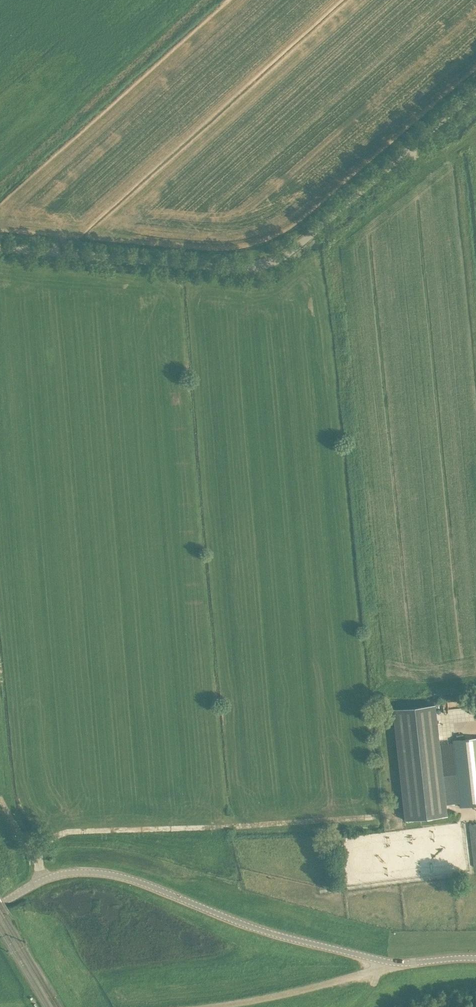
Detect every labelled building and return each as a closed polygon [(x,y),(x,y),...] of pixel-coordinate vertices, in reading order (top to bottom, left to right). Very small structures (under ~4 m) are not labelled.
[(404,819),(447,814),(435,702),(392,707),(404,819)] [(475,804),(475,737),(453,740),(461,806),(475,804)]
